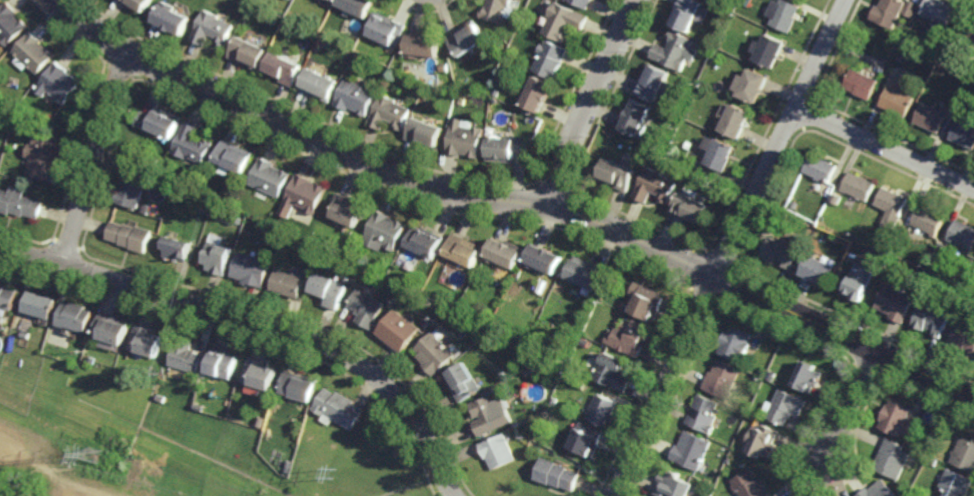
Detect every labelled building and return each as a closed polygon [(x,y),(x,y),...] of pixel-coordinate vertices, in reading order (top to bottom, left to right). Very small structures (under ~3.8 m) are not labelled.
[(126,5),(118,0),(153,0),(145,12),(129,1),(126,5)] [(338,4),(340,0),(375,0),(368,18),(338,4)] [(490,9),(493,0),(514,0),(512,7),(510,6),(504,24),(483,17),(485,11),(487,12),(488,8),(490,9)] [(585,30),(572,24),(569,31),(571,31),(570,33),(572,34),(568,44),(546,34),(554,16),(552,15),(559,0),(562,2),(562,3),(592,16),(585,30)] [(595,0),(569,0),(568,1),(592,9),(595,0)] [(678,5),(680,0),(706,0),(708,1),(693,33),(675,24),(683,7),(678,5)] [(773,23),(784,0),(791,0),(804,6),(799,17),(801,18),(794,33),(773,23)] [(881,5),(883,0),(905,0),(907,1),(894,29),(871,18),(878,3),(880,5),(881,5)] [(923,13),(929,0),(944,0),(957,7),(949,25),(923,13)] [(6,47),(0,39),(0,38),(1,37),(0,35),(0,7),(7,1),(16,12),(15,13),(19,19),(21,18),(29,26),(6,47)] [(182,35),(171,30),(171,31),(163,28),(164,26),(152,20),(161,1),(175,7),(174,10),(190,18),(182,35)] [(225,46),(216,43),(218,40),(216,39),(217,38),(209,34),(203,46),(191,40),(204,9),(219,16),(219,17),(234,25),(225,46)] [(397,47),(369,35),(373,26),(369,24),(376,10),(408,25),(397,47)] [(967,12),(973,16),(973,39),(958,31),(967,12)] [(461,57),(449,38),(448,38),(477,19),(490,39),(461,57)] [(694,48),(702,51),(697,61),(691,58),(685,71),(654,57),(660,43),(671,48),(673,42),(674,40),(671,39),(675,29),(698,40),(694,48)] [(46,48),(47,47),(55,54),(37,74),(27,65),(23,70),(14,62),(18,57),(12,52),(30,32),(42,42),(40,43),(46,48)] [(791,42),(779,69),(757,60),(761,52),(757,51),(762,39),(766,41),(770,33),(791,42)] [(423,36),(423,34),(431,35),(431,37),(442,38),(440,58),(420,56),(420,59),(405,57),(406,52),(408,52),(410,34),(423,36)] [(901,46),(891,41),(895,34),(905,38),(901,46)] [(258,71),(228,57),(238,36),(268,50),(258,71)] [(571,48),(561,72),(563,72),(559,82),(535,71),(543,52),(541,51),(545,43),(548,45),(551,39),(571,48)] [(293,87),(281,81),(282,78),(265,70),(273,52),(303,66),(293,87)] [(72,75),(80,80),(62,104),(55,99),(57,97),(48,90),(43,96),(34,90),(55,61),(67,69),(66,71),(72,75)] [(675,99),(664,94),(660,103),(638,92),(652,62),(674,73),(671,81),(681,86),(675,99)] [(449,71),(441,71),(441,63),(449,63),(449,71)] [(971,77),(961,72),(964,67),(973,72),(971,77)] [(329,103),(300,89),(310,68),(339,82),(329,103)] [(773,76),(762,103),(742,95),(744,91),(738,89),(745,74),(751,76),(754,68),(773,76)] [(871,100),(855,93),(856,92),(845,87),(854,68),(880,80),(871,100)] [(543,112),(526,104),(539,76),(556,84),(543,112)] [(366,117),(348,109),(347,111),(335,105),(347,78),(377,92),(366,117)] [(906,117),(881,104),(891,85),(916,97),(906,117)] [(403,131),(394,127),(395,125),(393,124),(395,121),(388,118),(383,130),(369,124),(383,93),(398,100),(396,103),(412,109),(403,131)] [(644,139),(621,127),(636,98),(655,108),(647,124),(650,126),(644,139)] [(940,133),(915,121),(924,101),(949,113),(940,133)] [(745,139),(725,130),(737,104),(755,112),(749,125),(751,126),(745,139)] [(179,117),(170,139),(135,124),(140,111),(152,116),(156,107),(179,117)] [(439,147),(421,140),(419,144),(406,139),(415,117),(446,129),(439,147)] [(476,129),(476,127),(486,129),(480,159),(468,157),(469,155),(464,154),(464,156),(448,153),(455,118),(467,120),(465,126),(476,129)] [(960,118),(973,124),(973,149),(951,138),(960,118)] [(202,143),(204,138),(213,143),(201,165),(187,157),(185,160),(171,151),(170,151),(185,122),(198,128),(193,138),(202,143)] [(55,148),(57,149),(52,168),(49,167),(46,179),(23,173),(28,157),(23,156),(26,144),(32,145),(32,144),(30,143),(33,130),(58,137),(55,148)] [(504,137),(503,138),(518,140),(518,137),(531,138),(529,152),(516,151),(515,163),(488,160),(491,135),(504,137)] [(244,175),(213,160),(223,138),(254,153),(244,175)] [(730,172),(710,163),(721,139),(739,147),(734,158),(736,159),(730,172)] [(831,184),(821,179),(821,181),(815,178),(816,177),(807,172),(815,155),(839,166),(831,184)] [(274,163),(273,167),(289,174),(279,197),(249,184),(261,157),(274,163)] [(630,193),(599,180),(608,158),(639,171),(630,193)] [(671,204),(663,200),(664,198),(661,197),(662,195),(656,192),(649,204),(635,196),(650,166),(665,174),(664,175),(682,184),(671,204)] [(146,178),(137,210),(114,203),(122,171),(146,178)] [(867,202),(861,199),(860,201),(857,199),(858,197),(847,192),(847,193),(842,191),(851,172),(875,183),(867,202)] [(313,215),(304,210),(305,209),(296,204),(292,211),(282,205),(298,173),(327,188),(313,215)] [(7,214),(0,212),(0,189),(7,192),(9,186),(23,190),(21,195),(41,202),(36,218),(22,214),(21,216),(7,212),(7,214)] [(700,202),(713,208),(706,224),(689,217),(688,219),(674,213),(683,193),(686,194),(689,187),(704,193),(700,202)] [(899,193),(904,196),(909,198),(901,215),(893,233),(881,228),(888,211),(876,205),(884,187),(899,193)] [(363,220),(360,218),(355,229),(326,215),(337,192),(369,207),(363,220)] [(839,205),(831,201),(835,193),(843,196),(839,205)] [(800,209),(795,207),(798,201),(803,204),(800,209)] [(145,213),(139,211),(141,203),(147,205),(145,213)] [(936,238),(931,236),(932,234),(912,224),(922,204),(946,216),(936,238)] [(391,216),(390,218),(396,221),(396,219),(406,224),(394,252),(385,248),(386,245),(383,244),(380,250),(362,242),(377,210),(391,216)] [(239,224),(233,221),(235,216),(241,219),(239,224)] [(957,219),(973,226),(973,247),(972,251),(947,240),(957,219)] [(123,225),(123,223),(135,227),(135,225),(151,230),(144,253),(128,249),(129,247),(117,243),(118,242),(105,238),(110,221),(123,225)] [(422,229),(423,227),(445,237),(435,259),(406,246),(415,226),(422,229)] [(473,268),(444,255),(454,233),(483,246),(473,268)] [(796,271),(786,266),(788,262),(780,259),(779,263),(765,257),(774,237),(786,243),(788,239),(797,243),(801,235),(810,239),(796,271)] [(185,261),(177,259),(176,263),(172,262),(172,260),(163,257),(165,250),(161,248),(165,236),(190,244),(185,261)] [(506,243),(508,239),(526,247),(516,270),(498,262),(497,264),(484,258),(494,237),(506,243)] [(231,249),(223,276),(211,273),(212,271),(206,269),(207,264),(201,262),(207,241),(231,249)] [(879,252),(873,250),(877,242),(882,244),(879,252)] [(945,250),(938,247),(940,242),(947,246),(945,250)] [(546,249),(547,248),(555,251),(554,253),(565,258),(557,275),(540,267),(538,270),(525,264),(534,244),(546,249)] [(887,256),(881,253),(884,245),(891,248),(887,256)] [(262,288),(251,284),(250,286),(241,283),(242,280),(230,276),(237,251),(270,260),(262,288)] [(598,291),(567,277),(577,255),(605,268),(603,271),(606,273),(598,291)] [(827,288),(815,283),(816,280),(805,275),(813,258),(836,268),(827,288)] [(870,286),(869,285),(860,303),(843,295),(851,278),(850,277),(857,263),(865,266),(864,269),(875,274),(870,286)] [(297,299),(270,290),(276,267),(281,268),(280,271),(303,278),(297,299)] [(336,310),(324,305),(326,299),(310,292),(317,274),(346,285),(336,310)] [(12,310),(0,306),(0,283),(6,285),(6,286),(18,290),(12,310)] [(903,325),(890,318),(891,316),(874,308),(887,283),(916,297),(903,325)] [(656,323),(634,312),(647,286),(669,296),(656,323)] [(384,304),(369,330),(354,322),(358,314),(354,312),(355,311),(347,306),(357,289),(384,304)] [(50,320),(22,311),(28,290),(57,299),(50,320)] [(87,306),(86,309),(93,311),(87,332),(56,324),(62,302),(70,305),(71,302),(87,306)] [(944,313),(952,317),(941,340),(933,336),(935,332),(927,328),(925,332),(912,326),(923,304),(944,313)] [(401,354),(376,334),(395,309),(420,329),(401,354)] [(125,347),(92,337),(100,312),(131,322),(130,326),(131,327),(125,347)] [(426,329),(421,324),(426,319),(431,324),(426,329)] [(648,342),(645,341),(644,344),(647,345),(641,359),(607,343),(610,336),(615,338),(619,328),(632,334),(638,320),(655,328),(648,342)] [(960,323),(973,330),(973,331),(973,354),(966,350),(966,351),(950,344),(960,323)] [(155,336),(155,335),(162,337),(163,337),(157,359),(137,353),(137,352),(130,349),(137,324),(153,329),(152,335),(155,336)] [(755,335),(751,344),(754,346),(746,362),(742,360),(740,363),(721,354),(724,347),(721,345),(728,330),(732,332),(735,325),(755,335)] [(433,377),(423,366),(424,364),(417,357),(421,353),(416,348),(433,332),(455,356),(433,377)] [(199,373),(171,365),(179,337),(194,342),(192,349),(197,351),(197,354),(203,355),(202,360),(199,373)] [(567,353),(560,349),(563,344),(570,347),(567,353)] [(232,381),(222,377),(222,379),(207,374),(216,348),(229,352),(229,353),(240,356),(232,381)] [(532,362),(528,356),(537,351),(540,357),(532,362)] [(626,394),(595,380),(607,353),(628,363),(624,371),(627,372),(625,377),(632,380),(626,394)] [(271,393),(250,387),(251,385),(243,383),(250,358),(267,363),(267,364),(269,365),(269,368),(278,370),(271,393)] [(733,393),(734,393),(732,399),(730,398),(729,400),(704,388),(712,372),(715,374),(722,361),(743,371),(733,393)] [(473,379),(475,378),(482,389),(460,402),(443,374),(463,362),(473,379)] [(812,396),(797,388),(808,363),(816,366),(814,371),(822,374),(812,396)] [(781,374),(775,371),(779,364),(785,367),(781,374)] [(153,375),(148,373),(151,365),(156,367),(153,375)] [(766,378),(760,375),(762,370),(768,373),(766,378)] [(311,405),(291,399),(292,398),(282,395),(282,394),(280,394),(287,371),(318,380),(316,385),(318,385),(311,405)] [(335,395),(337,392),(354,403),(353,403),(362,409),(351,428),(325,412),(323,415),(312,407),(314,404),(316,405),(326,389),(335,395)] [(800,413),(794,411),(792,416),(789,415),(786,422),(768,414),(770,409),(773,410),(782,391),(806,401),(800,413)] [(617,409),(615,408),(612,414),(615,415),(612,421),(609,419),(606,425),(587,416),(589,412),(591,412),(600,393),(620,403),(617,409)] [(165,399),(164,399),(163,402),(155,400),(157,394),(165,397),(165,399)] [(713,423),(716,424),(712,433),(686,421),(690,412),(695,415),(698,408),(696,407),(701,395),(721,404),(716,413),(718,414),(713,423)] [(495,412),(507,407),(512,420),(480,435),(473,421),(482,417),(480,414),(475,416),(474,414),(475,414),(470,405),(488,397),(495,412)] [(556,407),(551,404),(554,397),(560,400),(556,407)] [(910,408),(906,415),(909,416),(902,432),(900,431),(898,435),(877,425),(880,419),(878,417),(881,410),(883,411),(885,406),(888,407),(891,400),(910,408)] [(263,427),(257,425),(259,416),(266,418),(263,427)] [(591,457),(568,446),(581,419),(604,431),(591,457)] [(780,429),(774,440),(778,442),(775,447),(774,447),(769,456),(761,452),(759,457),(749,452),(752,445),(746,442),(756,422),(761,425),(763,421),(780,429)] [(698,470),(671,457),(678,442),(680,443),(687,428),(712,440),(698,470)] [(515,458),(492,468),(487,457),(485,458),(478,443),(504,432),(515,458)] [(963,434),(973,440),(973,472),(950,461),(953,453),(952,452),(953,449),(956,450),(963,434)] [(897,479),(871,467),(885,435),(904,444),(901,449),(909,453),(897,479)] [(556,461),(557,458),(568,463),(567,467),(579,471),(573,489),(560,484),(559,486),(534,477),(542,455),(556,461)] [(935,466),(927,462),(930,456),(938,459),(935,466)] [(694,481),(687,495),(677,495),(673,494),(672,495),(664,495),(654,491),(660,480),(658,479),(661,472),(666,474),(670,466),(680,472),(679,474),(694,481)] [(767,494),(768,495),(742,495),(739,490),(736,492),(732,484),(734,483),(732,478),(752,467),(758,477),(760,476),(770,493),(767,494)] [(960,492),(958,495),(943,495),(947,488),(939,485),(941,482),(935,479),(938,472),(944,475),(947,467),(972,478),(965,494),(960,492)] [(881,478),(895,495),(855,495),(854,495),(866,486),(868,488),(881,478)]
